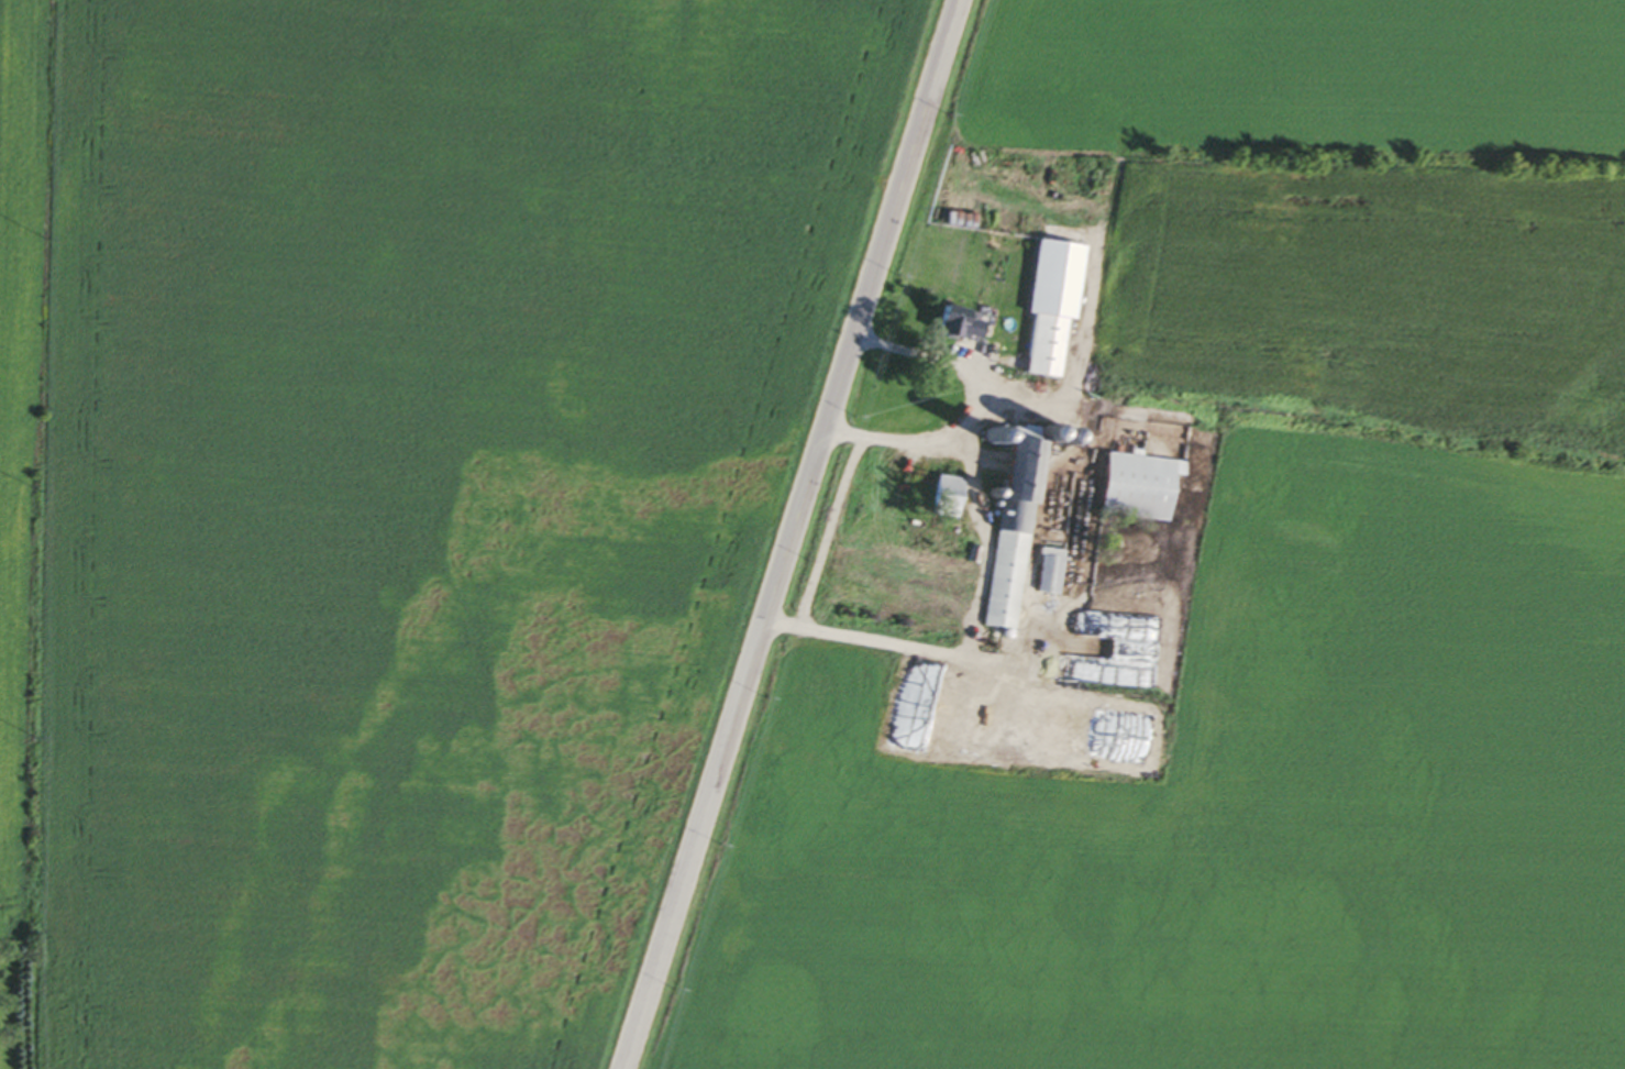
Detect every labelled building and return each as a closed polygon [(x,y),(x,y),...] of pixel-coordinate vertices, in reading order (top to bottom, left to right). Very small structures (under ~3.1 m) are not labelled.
[(1018,376),(1052,380),(1058,321),(1067,322),(1075,246),(1027,241),(1019,316),(1024,316),(1018,376)] [(972,311),(927,310),(927,341),(971,341),(972,311)] [(1011,630),(1032,447),(1067,451),(1069,432),(1014,425),(1012,443),(999,442),(978,626),(1011,630)] [(1176,478),(1177,460),(1097,455),(1093,517),(1163,521),(1166,477),(1176,478)] [(949,518),(957,480),(929,474),(921,512),(949,518)] [(1031,594),(1055,595),(1057,550),(1034,549),(1031,594)] [(1148,688),(1152,615),(1068,611),(1066,652),(1031,650),(1029,683),(1148,688)]
